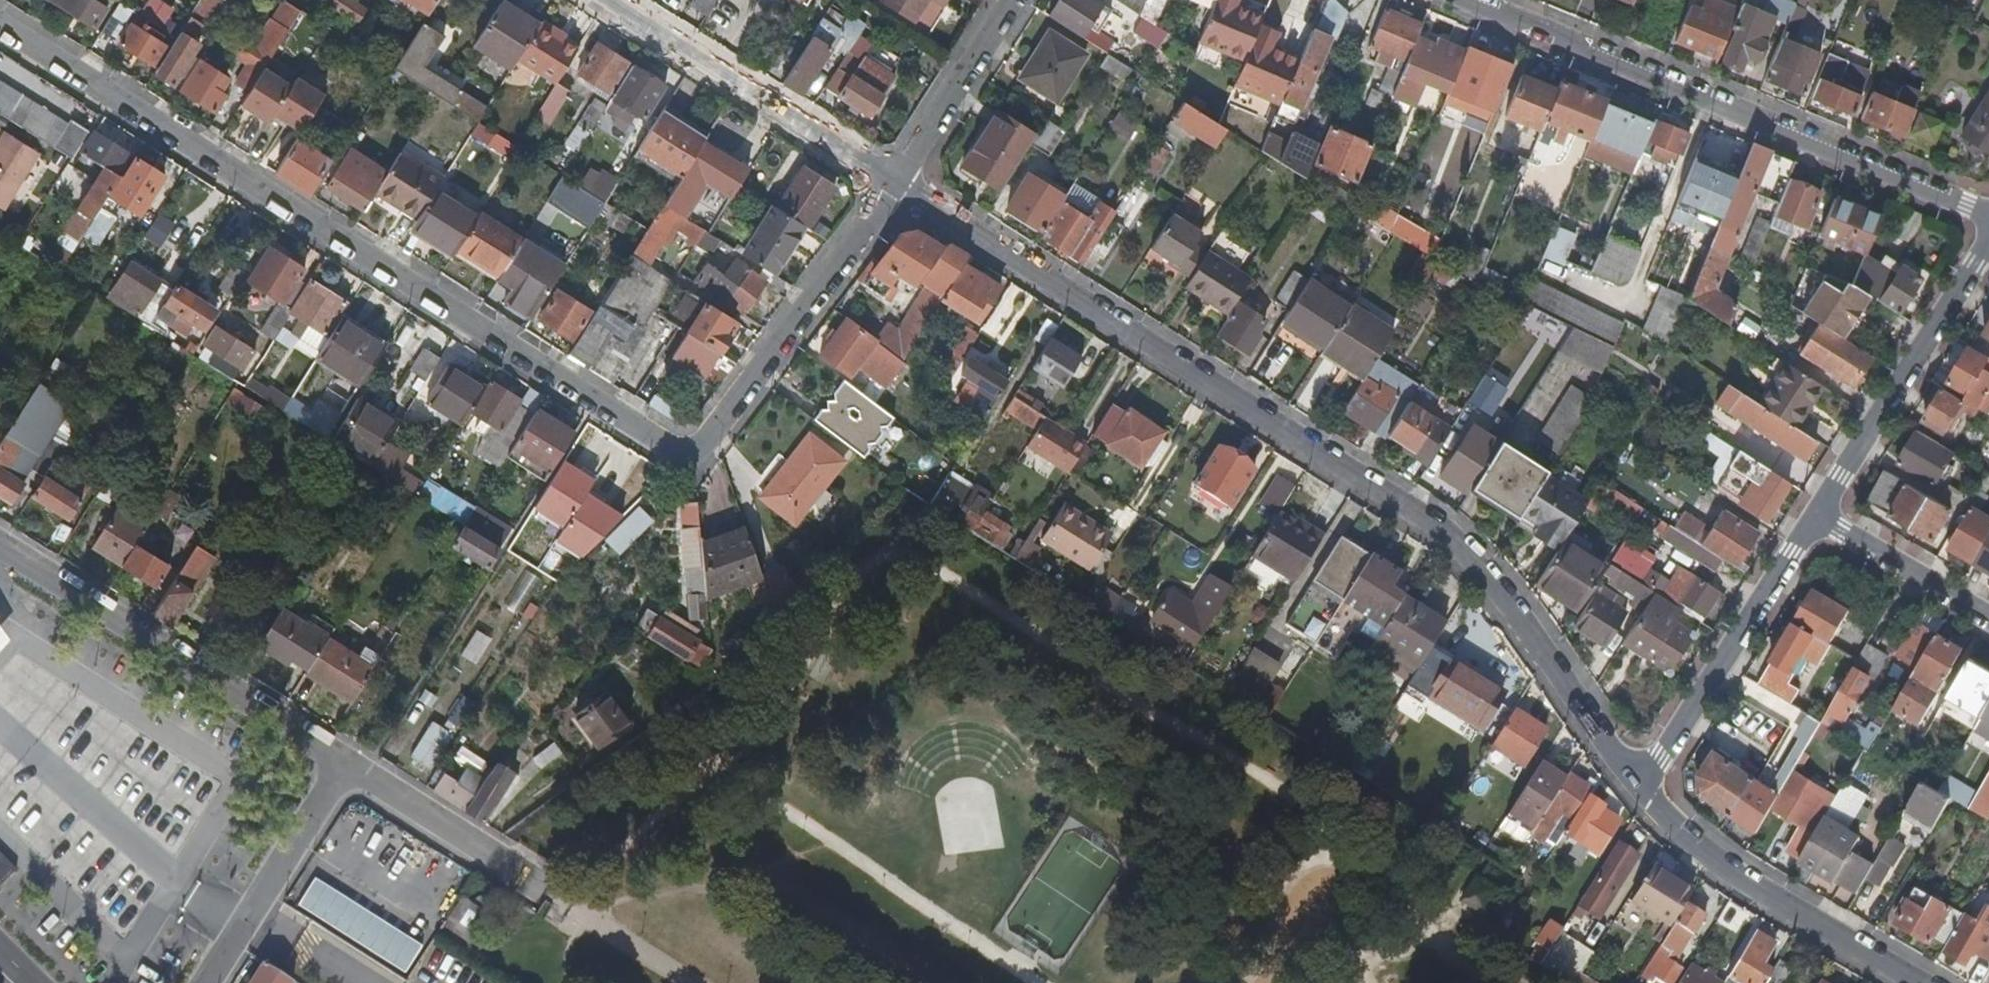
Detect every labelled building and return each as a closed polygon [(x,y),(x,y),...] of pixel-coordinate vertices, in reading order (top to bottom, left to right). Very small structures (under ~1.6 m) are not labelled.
[(54,4),(94,29),(108,6),(98,0),(47,0),(54,4)] [(213,0),(200,0),(176,38),(157,68),(153,74),(172,85),(198,45),(191,40),(215,2),(213,0)] [(300,10),(285,0),(274,18),(289,27),(300,10)] [(349,0),(326,0),(324,4),(358,25),(367,11),(349,0)] [(413,3),(408,0),(384,0),(406,14),(413,3)] [(413,3),(428,13),(436,0),(408,0),(413,3)] [(705,14),(714,0),(690,0),(688,3),(705,14)] [(845,0),(832,0),(825,11),(836,18),(846,1),(845,0)] [(881,7),(927,36),(949,0),(886,0),(881,7)] [(1048,15),(1093,44),(1099,34),(1087,27),(1089,22),(1098,27),(1109,9),(1094,0),(1058,0),(1048,15)] [(1123,5),(1140,16),(1146,0),(1116,0),(1123,5)] [(1140,16),(1153,24),(1163,0),(1146,0),(1140,16)] [(1243,60),(1258,24),(1262,14),(1233,2),(1234,0),(1214,0),(1211,7),(1197,41),(1243,60)] [(1308,25),(1334,37),(1348,7),(1333,0),(1320,0),(1308,25)] [(1718,58),(1731,28),(1733,23),(1710,13),(1715,1),(1714,0),(1703,0),(1699,9),(1689,5),(1674,40),(1718,58)] [(540,25),(502,2),(474,45),(491,56),(512,69),(516,61),(540,25)] [(112,39),(123,21),(131,9),(120,3),(101,32),(112,39)] [(1772,15),(1741,3),(1733,23),(1731,28),(1734,29),(1721,60),(1740,68),(1745,56),(1754,59),(1772,15)] [(131,9),(123,21),(129,25),(137,13),(131,9)] [(1421,24),(1384,9),(1369,45),(1379,49),(1374,60),(1390,66),(1394,55),(1406,60),(1415,37),(1421,24)] [(858,32),(836,18),(825,11),(803,46),(805,47),(783,82),(800,93),(838,32),(844,36),(838,45),(846,50),(858,32)] [(1130,11),(1120,28),(1154,48),(1164,32),(1130,11)] [(118,43),(157,68),(176,38),(137,13),(129,25),(118,43)] [(236,83),(249,91),(264,67),(289,27),(274,18),(258,43),(253,39),(242,57),(249,61),(236,83)] [(123,21),(112,39),(118,43),(129,25),(123,21)] [(443,36),(422,23),(393,68),(436,95),(452,105),(461,90),(448,82),(442,78),(423,66),(443,36)] [(516,61),(555,85),(556,83),(576,52),(560,41),(556,39),(558,35),(541,23),(540,25),(516,61)] [(1233,84),(1279,103),(1297,60),(1268,48),(1275,31),(1258,24),(1243,60),(1233,84)] [(1819,54),(1797,44),(1795,49),(1790,47),(1792,42),(1798,28),(1788,24),(1782,38),(1781,38),(1765,78),(1803,94),(1819,54)] [(1328,37),(1309,30),(1297,60),(1279,103),(1274,116),(1292,123),(1328,37)] [(1087,53),(1052,31),(1022,77),(1029,82),(1048,94),(1057,100),(1087,53)] [(1401,71),(1448,90),(1464,51),(1442,42),(1440,47),(1415,37),(1406,60),(1401,71)] [(1184,73),(1193,50),(1181,42),(1167,63),(1184,73)] [(627,63),(596,43),(577,73),(608,93),(627,63)] [(1486,55),(1466,47),(1464,51),(1448,90),(1447,91),(1493,111),(1504,86),(1478,75),(1486,55)] [(204,52),(199,60),(205,64),(210,56),(204,52)] [(868,116),(882,95),(880,94),(888,81),(846,52),(824,87),(868,116)] [(1123,81),(1131,68),(1106,52),(1098,64),(1123,81)] [(1819,78),(1811,97),(1852,115),(1860,96),(1837,86),(1847,62),(1829,54),(1819,78)] [(205,64),(199,60),(180,90),(215,112),(226,95),(217,90),(225,77),(205,64)] [(1837,86),(1860,96),(1870,72),(1847,62),(1837,86)] [(607,104),(613,108),(617,101),(631,111),(644,119),(665,87),(632,65),(607,104)] [(1390,66),(1384,80),(1396,85),(1401,71),(1390,66)] [(249,91),(242,102),(266,119),(272,111),(289,84),(264,67),(249,91)] [(319,92),(294,75),(289,84),(272,111),(296,128),(319,92)] [(1505,114),(1540,128),(1544,120),(1556,89),(1522,75),(1505,114)] [(1396,85),(1384,80),(1382,85),(1394,90),(1396,85)] [(1568,130),(1590,139),(1592,136),(1605,104),(1607,99),(1560,80),(1556,89),(1544,120),(1559,126),(1554,138),(1563,142),(1568,130)] [(1026,87),(1044,99),(1048,94),(1029,82),(1026,87)] [(567,91),(556,83),(555,85),(541,106),(553,114),(567,91)] [(60,153),(70,160),(88,131),(71,120),(66,126),(0,84),(0,115),(60,153)] [(1394,90),(1382,85),(1379,91),(1371,87),(1365,102),(1385,110),(1391,96),(1394,90)] [(1863,117),(1904,135),(1915,107),(1921,93),(1903,85),(1896,102),(1872,92),(1863,117)] [(488,107),(461,90),(452,105),(478,122),(488,107)] [(595,97),(565,144),(577,152),(607,104),(595,97)] [(1171,119),(1188,129),(1213,146),(1225,127),(1218,122),(1183,100),(1183,101),(1171,119)] [(1984,100),(1962,135),(1988,151),(1988,103),(1984,100)] [(625,120),(631,111),(617,101),(613,108),(611,111),(625,120)] [(313,134),(328,111),(317,104),(302,128),(313,134)] [(1592,136),(1637,155),(1644,139),(1651,123),(1605,104),(1592,136)] [(963,164),(1001,188),(1030,141),(1036,133),(997,109),(963,164)] [(1105,126),(1125,140),(1136,123),(1116,110),(1105,126)] [(705,138),(662,111),(639,147),(682,174),(702,142),(705,138)] [(1307,139),(1317,144),(1329,116),(1319,111),(1307,139)] [(1931,143),(1940,120),(1914,111),(1905,134),(1931,143)] [(1063,129),(1060,127),(1051,121),(1045,117),(1036,133),(1030,141),(1048,152),(1063,129)] [(1689,133),(1653,118),(1651,123),(1644,139),(1655,144),(1650,155),(1666,162),(1668,155),(1674,157),(1676,152),(1680,153),(1689,133)] [(1183,137),(1188,129),(1171,119),(1166,127),(1183,137)] [(1315,164),(1355,181),(1371,144),(1329,127),(1315,164)] [(1317,144),(1307,139),(1293,132),(1288,141),(1267,131),(1260,150),(1267,154),(1304,177),(1307,168),(1317,144)] [(80,153),(88,158),(107,170),(101,181),(99,184),(96,182),(84,200),(89,203),(83,212),(93,218),(98,209),(108,193),(119,177),(115,174),(128,153),(93,132),(80,153)] [(5,134),(0,142),(0,209),(3,211),(39,155),(5,134)] [(1637,155),(1592,136),(1590,139),(1584,154),(1629,174),(1637,155)] [(329,160),(296,138),(275,172),(308,193),(329,160)] [(702,183),(729,200),(739,184),(747,171),(702,142),(682,174),(663,203),(682,215),(702,183)] [(1757,207),(1773,214),(1787,179),(1795,161),(1750,142),(1737,174),(1726,199),(1718,220),(1715,226),(1686,296),(1685,299),(1728,325),(1737,304),(1720,293),(1715,287),(1753,194),(1761,197),(1757,207)] [(560,152),(572,160),(577,152),(565,144),(560,152)] [(1167,150),(1156,144),(1140,169),(1151,176),(1167,150)] [(346,153),(341,150),(326,174),(332,177),(346,153)] [(332,177),(326,186),(363,209),(375,191),(376,190),(363,182),(371,169),(346,153),(332,177)] [(375,191),(416,218),(435,188),(440,180),(399,153),(376,190),(375,191)] [(61,170),(67,160),(57,154),(51,164),(61,170)] [(1726,199),(1737,174),(1694,156),(1675,203),(1718,220),(1726,199)] [(81,170),(101,181),(107,170),(88,158),(81,170)] [(113,196),(117,199),(127,205),(131,200),(143,207),(163,175),(136,158),(113,196)] [(801,167),(775,207),(803,225),(807,228),(832,187),(801,167)] [(1350,194),(1307,168),(1304,177),(1309,180),(1346,204),(1350,194)] [(1064,191),(1066,192),(1072,182),(1075,178),(1062,170),(1053,184),(1060,188),(1058,192),(1028,173),(1007,207),(1040,229),(1064,191)] [(597,173),(587,190),(605,202),(618,181),(603,171),(600,175),(597,173)] [(548,198),(590,224),(598,212),(605,202),(587,190),(562,175),(548,198)] [(1821,193),(1787,179),(1773,214),(1770,222),(1768,227),(1789,235),(1794,224),(1807,229),(1821,193)] [(1042,236),(1082,262),(1089,250),(1110,217),(1115,209),(1072,182),(1066,192),(1061,201),(1062,202),(1042,236)] [(411,227),(453,254),(457,248),(478,215),(435,188),(416,218),(411,227)] [(98,209),(107,215),(117,199),(113,196),(108,193),(98,209)] [(1819,234),(1838,241),(1865,252),(1879,217),(1834,198),(1819,234)] [(623,228),(630,217),(605,202),(598,212),(623,228)] [(648,265),(662,243),(666,237),(670,239),(675,231),(685,237),(683,239),(695,246),(696,244),(711,254),(720,239),(708,232),(682,215),(663,203),(647,229),(631,254),(648,265)] [(1718,220),(1675,203),(1673,208),(1715,226),(1718,220)] [(772,205),(741,253),(742,253),(773,272),(803,225),(775,207),(772,205)] [(1344,219),(1387,246),(1394,234),(1389,231),(1352,207),(1344,219)] [(112,218),(107,215),(98,209),(93,218),(82,236),(96,244),(112,218)] [(83,212),(50,264),(60,270),(82,236),(93,218),(83,212)] [(457,248),(499,274),(519,242),(522,239),(480,212),(478,215),(457,248)] [(1201,232),(1171,212),(1149,247),(1178,265),(1176,268),(1190,277),(1206,252),(1193,244),(1201,232)] [(170,253),(186,232),(161,214),(145,235),(170,253)] [(1123,225),(1110,217),(1089,250),(1102,258),(1123,225)] [(1737,269),(1749,274),(1768,227),(1770,222),(1758,217),(1737,269)] [(1575,236),(1554,226),(1544,251),(1566,260),(1575,236)] [(887,322),(874,340),(902,361),(941,299),(962,264),(968,255),(949,243),(941,247),(914,230),(901,232),(879,262),(873,257),(856,280),(883,298),(891,285),(886,281),(893,271),(916,285),(921,277),(925,271),(935,277),(931,283),(924,279),(915,292),(922,297),(915,309),(912,307),(898,330),(887,322)] [(1835,249),(1838,241),(1819,234),(1816,241),(1835,249)] [(666,237),(662,243),(666,246),(670,239),(666,237)] [(495,281),(509,291),(520,275),(523,270),(534,252),(519,242),(499,274),(495,281)] [(304,268),(270,247),(249,281),(279,300),(293,309),(308,286),(297,280),(304,268)] [(1634,262),(1599,247),(1589,270),(1619,283),(1627,277),(1634,262)] [(535,251),(534,252),(523,270),(533,277),(530,281),(520,275),(509,291),(505,298),(532,315),(562,269),(535,251)] [(1185,286),(1227,313),(1235,300),(1249,277),(1207,251),(1206,252),(1190,277),(1185,286)] [(1436,261),(1421,251),(1405,277),(1420,286),(1428,273),(1436,261)] [(778,292),(786,281),(773,272),(742,253),(726,275),(710,263),(697,279),(732,307),(741,314),(766,283),(778,292)] [(601,301),(615,310),(622,314),(652,267),(648,265),(631,254),(601,301)] [(1894,275),(1863,257),(1852,285),(1851,286),(1864,293),(1896,313),(1918,277),(1900,265),(1894,275)] [(112,297),(152,322),(163,304),(171,291),(159,284),(165,275),(136,258),(112,297)] [(1464,276),(1436,261),(1428,273),(1457,289),(1464,276)] [(218,286),(231,295),(245,272),(232,264),(218,286)] [(1001,288),(962,264),(941,299),(979,323),(1001,288)] [(1856,305),(1864,293),(1851,286),(1852,285),(1806,266),(1790,305),(1820,323),(1838,294),(1856,305)] [(615,310),(581,364),(611,383),(623,364),(646,327),(656,312),(655,311),(673,281),(652,267),(622,314),(615,310)] [(523,270),(520,275),(530,281),(533,277),(523,270)] [(1274,301),(1287,310),(1307,279),(1293,270),(1274,301)] [(921,277),(924,279),(931,283),(935,277),(925,271),(921,277)] [(1612,347),(1624,320),(1578,297),(1534,274),(1523,302),(1528,305),(1567,324),(1572,327),(1612,347)] [(159,284),(171,291),(176,283),(165,275),(159,284)] [(1279,323),(1321,350),(1349,306),(1307,279),(1287,310),(1279,323)] [(290,332),(319,351),(329,336),(325,334),(345,302),(311,281),(308,286),(293,309),(287,319),(291,321),(295,316),(299,318),(290,332)] [(1685,299),(1686,296),(1660,285),(1642,330),(1666,345),(1685,299)] [(164,336),(171,324),(178,313),(194,324),(204,330),(216,311),(176,286),(164,305),(163,304),(152,322),(149,326),(164,336)] [(684,288),(665,318),(719,352),(739,322),(684,288)] [(591,311),(557,290),(539,319),(572,340),(591,311)] [(279,300),(260,330),(274,339),(287,319),(293,309),(279,300)] [(1264,319),(1235,300),(1227,313),(1226,315),(1228,316),(1217,334),(1248,353),(1259,335),(1255,333),(1264,319)] [(581,364),(615,310),(601,301),(575,342),(567,355),(581,364)] [(1318,355),(1360,382),(1363,377),(1392,332),(1349,306),(1321,350),(1319,354),(1318,355)] [(178,313),(171,324),(187,334),(194,324),(178,313)] [(385,345),(341,316),(329,336),(319,351),(317,355),(361,383),(385,345)] [(1741,316),(1734,329),(1753,339),(1760,326),(1741,316)] [(882,389),(902,361),(874,340),(845,318),(819,354),(850,377),(856,369),(882,389)] [(1276,327),(1319,354),(1321,350),(1279,323),(1276,327)] [(1853,387),(1873,357),(1821,325),(1802,355),(1853,387)] [(966,326),(950,352),(962,359),(978,333),(966,326)] [(646,378),(670,342),(646,327),(623,364),(646,378)] [(1558,351),(1602,371),(1604,365),(1612,347),(1572,327),(1558,351)] [(204,347),(233,365),(242,371),(255,352),(248,348),(216,328),(204,347)] [(233,365),(227,376),(238,382),(244,387),(250,378),(274,339),(260,330),(248,348),(255,352),(242,371),(233,365)] [(718,356),(686,335),(678,349),(709,369),(718,356)] [(1065,347),(1048,337),(1030,366),(1060,384),(1081,350),(1068,342),(1065,347)] [(189,342),(185,349),(187,350),(194,355),(198,348),(189,342)] [(0,347),(0,360),(11,367),(16,358),(0,347)] [(1978,407),(1988,388),(1988,357),(1988,358),(1969,347),(1962,360),(1957,368),(1949,382),(1950,383),(1947,388),(1965,399),(1978,407)] [(410,371),(425,380),(439,357),(424,348),(410,371)] [(704,378),(719,387),(737,363),(720,352),(718,356),(709,369),(704,378)] [(937,372),(949,380),(962,359),(950,352),(937,372)] [(980,384),(965,408),(982,421),(1007,381),(971,358),(962,373),(980,384)] [(1957,368),(1962,360),(1959,358),(1954,366),(1957,368)] [(1786,362),(1759,404),(1796,426),(1822,384),(1786,362)] [(423,397),(463,422),(469,412),(483,390),(444,364),(423,397)] [(1506,387),(1485,373),(1469,398),(1490,412),(1506,387)] [(1341,412),(1385,438),(1387,435),(1408,401),(1419,383),(1404,374),(1394,391),(1379,381),(1376,386),(1363,377),(1360,382),(1341,412)] [(288,402),(250,378),(244,387),(282,410),(283,410),(288,402)] [(889,423),(893,417),(844,380),(833,393),(833,402),(830,402),(827,407),(826,410),(821,410),(813,421),(863,458),(867,452),(869,449),(868,444),(874,443),(881,433),(880,427),(886,426),(889,423)] [(477,451),(500,465),(506,457),(534,413),(518,403),(520,400),(489,381),(483,390),(469,412),(480,419),(474,428),(483,433),(477,451)] [(957,387),(948,381),(942,391),(950,397),(957,387)] [(1536,440),(1558,454),(1585,411),(1591,396),(1571,384),(1536,440)] [(1803,459),(1816,439),(1796,426),(1759,404),(1728,384),(1723,393),(1727,395),(1719,407),(1803,459)] [(36,386),(0,443),(0,496),(11,503),(23,485),(16,481),(21,463),(25,456),(17,450),(51,395),(36,386)] [(1049,407),(1017,387),(1012,395),(1043,415),(1049,407)] [(1974,413),(1978,407),(1965,399),(1947,388),(1944,387),(1926,420),(1946,431),(1949,426),(1953,428),(1965,408),(1974,413)] [(268,410),(234,388),(225,402),(260,423),(268,410)] [(1988,405),(1988,388),(1978,407),(1986,411),(1988,405)] [(648,389),(638,400),(678,425),(692,423),(693,421),(648,389)] [(314,410),(291,395),(288,402),(283,410),(305,424),(314,410)] [(1003,410),(1035,429),(1043,415),(1012,395),(1003,410)] [(336,435),(375,459),(385,444),(398,423),(358,398),(336,435)] [(1387,435),(1429,461),(1449,428),(1408,401),(1387,435)] [(314,410),(305,424),(327,438),(340,417),(318,403),(314,410)] [(1143,459),(1151,464),(1165,441),(1158,437),(1161,431),(1127,409),(1124,414),(1109,404),(1090,433),(1140,464),(1143,459)] [(506,457),(544,481),(574,434),(536,410),(534,413),(506,457)] [(1064,428),(1043,415),(1035,429),(1025,445),(1052,463),(1067,471),(1068,469),(1085,442),(1071,433),(1064,428)] [(1484,445),(1494,451),(1501,440),(1510,425),(1501,420),(1485,445),(1484,445)] [(869,449),(867,452),(879,462),(901,432),(889,423),(886,426),(880,427),(881,433),(874,443),(868,444),(869,449)] [(64,446),(63,446),(42,477),(31,495),(70,520),(82,501),(77,498),(86,485),(71,475),(82,458),(73,452),(84,434),(75,428),(64,446)] [(1935,483),(1955,450),(1918,429),(1899,462),(1935,483)] [(1467,433),(1459,446),(1486,463),(1494,451),(1484,445),(1485,445),(1467,433)] [(31,471),(42,477),(63,446),(66,441),(54,434),(31,471)] [(843,462),(810,436),(762,497),(795,524),(843,462)] [(1471,487),(1518,517),(1519,515),(1546,473),(1547,470),(1501,440),(1494,451),(1486,463),(1471,487)] [(600,458),(576,442),(546,489),(556,496),(554,499),(567,508),(586,479),(593,468),(600,458)] [(1713,482),(1716,484),(1738,449),(1727,443),(1711,469),(1713,482)] [(404,456),(385,444),(375,459),(371,465),(391,478),(404,456)] [(1440,475),(1468,492),(1471,487),(1486,463),(1459,446),(1440,475)] [(1252,469),(1217,447),(1193,485),(1229,508),(1252,469)] [(1738,449),(1716,484),(1747,504),(1745,508),(1764,520),(1789,481),(1738,449)] [(127,473),(114,465),(94,497),(107,505),(127,473)] [(995,492),(953,466),(929,503),(972,530),(987,505),(995,492)] [(593,468),(586,479),(590,481),(597,470),(593,468)] [(1943,524),(1953,507),(1951,506),(1939,499),(1886,468),(1868,499),(1935,537),(1943,524)] [(1986,470),(1977,485),(1971,496),(1962,512),(1952,529),(1955,531),(1970,506),(1977,509),(1988,488),(1988,472),(1986,470)] [(1532,533),(1556,548),(1563,537),(1587,499),(1546,473),(1519,515),(1537,526),(1532,533)] [(446,486),(429,476),(417,495),(421,497),(434,505),(446,486)] [(1260,502),(1277,512),(1291,489),(1274,479),(1260,502)] [(1964,492),(1971,496),(1977,485),(1970,481),(1964,492)] [(1951,506),(1960,490),(1948,483),(1939,499),(1951,506)] [(1713,488),(1745,508),(1747,504),(1716,484),(1713,488)] [(179,495),(170,489),(154,514),(163,520),(179,495)] [(1971,496),(1964,492),(1960,490),(1951,506),(1953,507),(1962,512),(1971,496)] [(1039,536),(1086,566),(1109,529),(1063,500),(1039,536)] [(453,501),(446,512),(463,523),(464,524),(471,512),(453,501)] [(516,526),(477,502),(476,505),(514,528),(516,526)] [(682,529),(700,527),(698,502),(680,504),(682,529)] [(599,539),(617,556),(652,521),(634,503),(599,539)] [(514,528),(476,505),(471,512),(464,524),(502,547),(514,528)] [(1013,521),(987,505),(972,530),(997,546),(1013,521)] [(1977,509),(1970,506),(1955,531),(1947,545),(1973,561),(1974,560),(1988,533),(1988,516),(1977,509)] [(1943,524),(1952,529),(1962,512),(1953,507),(1943,524)] [(93,547),(121,565),(135,544),(144,528),(116,510),(93,547)] [(1673,519),(1670,524),(1680,531),(1699,543),(1724,559),(1735,566),(1757,532),(1722,510),(1704,539),(1697,534),(1699,531),(1680,519),(1678,521),(1673,519)] [(1249,556),(1292,583),(1320,539),(1291,521),(1277,512),(1249,556)] [(154,534),(163,520),(154,514),(144,528),(154,534)] [(1323,534),(1294,516),(1291,521),(1320,539),(1323,534)] [(199,528),(180,517),(168,536),(186,548),(199,528)] [(1664,531),(1676,538),(1680,531),(1670,524),(1669,524),(1664,531)] [(743,525),(701,541),(703,567),(706,593),(706,596),(761,575),(743,525)] [(500,548),(465,526),(453,545),(488,567),(500,548)] [(682,529),(686,569),(703,567),(701,541),(700,527),(682,529)] [(1111,531),(1109,529),(1086,566),(1088,567),(1111,531)] [(526,534),(519,530),(515,536),(522,541),(526,534)] [(1674,542),(1692,554),(1699,543),(1680,531),(1676,538),(1674,542)] [(1974,560),(1988,569),(1988,533),(1974,560)] [(1285,624),(1314,643),(1368,556),(1339,537),(1285,624)] [(1535,580),(1577,607),(1593,583),(1603,568),(1605,564),(1563,537),(1556,548),(1535,580)] [(1625,537),(1609,563),(1632,577),(1639,582),(1648,568),(1655,556),(1625,537)] [(1699,543),(1692,554),(1717,570),(1724,559),(1699,543)] [(150,554),(135,544),(121,565),(155,587),(169,566),(158,558),(161,552),(154,547),(150,554)] [(213,556),(196,545),(153,613),(171,625),(213,556)] [(1398,574),(1368,556),(1314,643),(1331,654),(1357,612),(1367,617),(1361,627),(1377,636),(1401,598),(1388,591),(1398,574)] [(538,561),(531,566),(553,580),(559,574),(538,561)] [(1603,568),(1627,585),(1632,577),(1609,563),(1607,562),(1605,564),(1603,568)] [(776,564),(761,575),(775,616),(787,603),(785,600),(795,591),(776,564)] [(1686,587),(1675,604),(1681,608),(1701,621),(1721,587),(1685,564),(1674,580),(1686,587)] [(703,567),(686,569),(688,595),(689,595),(706,593),(703,567)] [(1648,568),(1639,582),(1649,588),(1657,574),(1648,568)] [(1213,614),(1230,587),(1212,575),(1194,606),(1170,591),(1152,618),(1194,644),(1213,614)] [(1627,603),(1640,612),(1654,591),(1649,588),(1639,582),(1632,577),(1627,585),(1625,587),(1633,592),(1627,603)] [(1102,588),(1093,582),(1082,600),(1109,616),(1122,595),(1105,584),(1102,588)] [(1618,599),(1593,583),(1577,607),(1581,610),(1573,622),(1605,642),(1624,612),(1618,609),(1618,599)] [(1814,590),(1795,622),(1830,642),(1849,610),(1814,590)] [(1651,655),(1649,659),(1663,668),(1662,669),(1662,671),(1664,673),(1666,674),(1668,674),(1670,673),(1671,670),(1671,668),(1670,667),(1690,637),(1691,637),(1693,637),(1695,635),(1695,633),(1695,630),(1693,629),(1690,629),(1688,630),(1688,631),(1673,621),(1681,608),(1675,604),(1654,591),(1640,612),(1624,638),(1651,655)] [(1373,642),(1416,669),(1447,619),(1405,592),(1401,598),(1377,636),(1373,642)] [(706,593),(689,595),(692,619),(708,618),(706,596),(706,593)] [(272,595),(264,608),(276,615),(281,607),(284,602),(272,595)] [(1137,604),(1122,595),(1109,616),(1130,630),(1141,613),(1134,608),(1137,604)] [(532,609),(513,597),(506,611),(524,622),(532,609)] [(242,633),(257,643),(276,615),(264,608),(260,605),(243,631),(242,633)] [(278,650),(308,669),(328,637),(281,607),(276,615),(257,643),(275,655),(278,650)] [(1919,621),(1937,632),(1945,619),(1927,608),(1919,621)] [(641,630),(688,659),(700,641),(693,637),(697,628),(688,623),(683,630),(653,612),(641,630)] [(423,625),(406,614),(379,657),(395,668),(423,625)] [(1252,638),(1213,614),(1194,644),(1190,652),(1229,675),(1252,638)] [(1943,635),(1951,622),(1945,619),(1937,632),(1943,635)] [(1937,632),(1919,621),(1898,657),(1909,663),(1917,668),(1937,632)] [(14,641),(1,623),(0,622),(0,656),(14,641)] [(1821,662),(1832,643),(1830,642),(1795,622),(1774,659),(1792,670),(1803,651),(1821,662)] [(1943,635),(1937,632),(1917,668),(1913,674),(1925,682),(1933,686),(1940,690),(1954,666),(1952,665),(1963,647),(1943,635)] [(373,666),(328,637),(308,669),(306,672),(351,701),(373,666)] [(1270,679),(1286,688),(1305,658),(1311,648),(1296,638),(1270,679)] [(1651,655),(1624,638),(1622,642),(1649,659),(1651,655)] [(700,641),(688,659),(699,666),(710,647),(700,641)] [(1888,655),(1867,643),(1858,658),(1854,666),(1870,676),(1874,678),(1888,655)] [(1326,656),(1311,648),(1305,658),(1320,667),(1326,656)] [(1982,715),(1988,703),(1988,668),(1970,656),(1947,695),(1982,715)] [(1774,659),(1768,669),(1788,681),(1794,671),(1792,670),(1774,659)] [(1286,688),(1270,679),(1243,661),(1225,690),(1268,717),(1276,705),(1286,688)] [(1917,668),(1909,663),(1899,682),(1906,686),(1907,683),(1913,674),(1917,668)] [(1870,676),(1854,666),(1849,673),(1821,721),(1865,746),(1869,748),(1882,727),(1871,721),(1866,729),(1846,717),(1870,676)] [(1454,667),(1448,678),(1442,675),(1429,696),(1482,728),(1501,696),(1490,690),(1490,689),(1454,667)] [(1791,703),(1799,687),(1788,681),(1768,669),(1759,684),(1788,701),(1791,703)] [(1933,686),(1925,682),(1920,691),(1928,695),(1933,686)] [(1916,688),(1907,683),(1906,686),(1897,700),(1905,706),(1916,688)] [(632,723),(609,690),(577,713),(600,745),(632,723)] [(1982,715),(1947,695),(1942,704),(1976,724),(1982,715)] [(1785,761),(1795,766),(1821,721),(1791,703),(1788,701),(1778,717),(1803,731),(1785,761)] [(1544,730),(1513,710),(1490,747),(1522,766),(1544,730)] [(1982,715),(1976,724),(1988,731),(1988,719),(1982,715)] [(887,784),(932,798),(945,855),(1003,847),(994,785),(1034,754),(1018,739),(998,730),(979,724),(959,722),(936,728),(914,738),(894,763),(887,784)] [(436,756),(454,733),(442,724),(424,747),(436,756)] [(1896,737),(1884,757),(1904,769),(1916,749),(1896,737)] [(1795,766),(1785,761),(1770,787),(1742,768),(1750,756),(1724,738),(1700,774),(1701,792),(1757,831),(1795,766)] [(557,755),(549,745),(528,760),(536,771),(557,755)] [(438,782),(433,789),(465,810),(481,785),(484,779),(492,770),(486,765),(478,775),(458,762),(449,775),(438,768),(431,778),(438,782)] [(1564,778),(1539,763),(1516,800),(1541,816),(1564,778)] [(512,777),(495,767),(492,770),(484,779),(481,785),(465,810),(484,821),(512,777)] [(1836,794),(1827,789),(1823,795),(1808,787),(1814,777),(1796,768),(1774,807),(1801,822),(1786,848),(1800,856),(1824,814),(1836,794)] [(1590,788),(1567,773),(1564,778),(1541,816),(1529,834),(1538,840),(1546,826),(1550,827),(1558,813),(1570,820),(1585,796),(1590,788)] [(1978,791),(1969,807),(1988,818),(1988,773),(1978,791)] [(1978,791),(1948,774),(1939,789),(1951,796),(1969,807),(1978,791)] [(1827,789),(1836,794),(1843,782),(1834,777),(1827,789)] [(1907,807),(1935,823),(1951,796),(1939,789),(1923,780),(1907,807)] [(1868,794),(1844,781),(1843,782),(1836,794),(1824,814),(1849,829),(1868,794)] [(1601,806),(1585,796),(1570,820),(1561,834),(1573,841),(1566,853),(1577,860),(1585,848),(1596,854),(1617,820),(1599,809),(1601,806)] [(1935,823),(1907,807),(1903,814),(1931,831),(1935,823)] [(1860,835),(1849,829),(1824,814),(1800,856),(1798,858),(1857,892),(1866,876),(1874,863),(1852,850),(1860,835)] [(1904,844),(1890,836),(1874,863),(1866,876),(1879,883),(1891,863),(1892,864),(1904,844)] [(1586,895),(1583,894),(1576,905),(1597,918),(1635,855),(1617,844),(1586,895)] [(3,886),(20,872),(0,848),(0,881),(3,886)] [(1632,901),(1670,925),(1693,889),(1654,865),(1644,881),(1642,880),(1641,882),(1643,883),(1632,901)] [(1497,887),(1475,874),(1459,899),(1481,912),(1497,887)] [(409,974),(427,944),(317,878),(300,907),(409,974)] [(1935,934),(1948,942),(1965,913),(1916,885),(1896,921),(1931,941),(1935,934)] [(489,915),(462,897),(444,923),(471,941),(489,915)] [(1988,956),(1988,903),(1988,902),(1978,919),(1966,911),(1965,913),(1948,942),(1944,948),(1966,961),(1974,948),(1988,956)] [(1684,905),(1673,923),(1674,924),(1641,977),(1652,982),(1670,982),(1678,969),(1664,959),(1668,952),(1673,955),(1687,932),(1692,934),(1703,917),(1684,905)] [(1535,942),(1548,950),(1557,936),(1561,929),(1548,921),(1535,942)] [(1727,976),(1723,982),(1735,982),(1736,982),(1737,982),(1765,982),(1771,973),(1759,966),(1774,944),(1756,933),(1729,977),(1727,976)] [(1547,952),(1581,974),(1591,957),(1557,936),(1548,950),(1547,952)] [(1581,974),(1547,952),(1539,965),(1568,982),(1575,982),(1581,974)] [(1779,960),(1771,973),(1765,982),(1782,982),(1791,969),(1792,968),(1779,960)] [(293,982),(281,975),(264,964),(252,982),(292,982),(293,982)] [(1689,965),(1678,982),(1716,982),(1689,965)]
